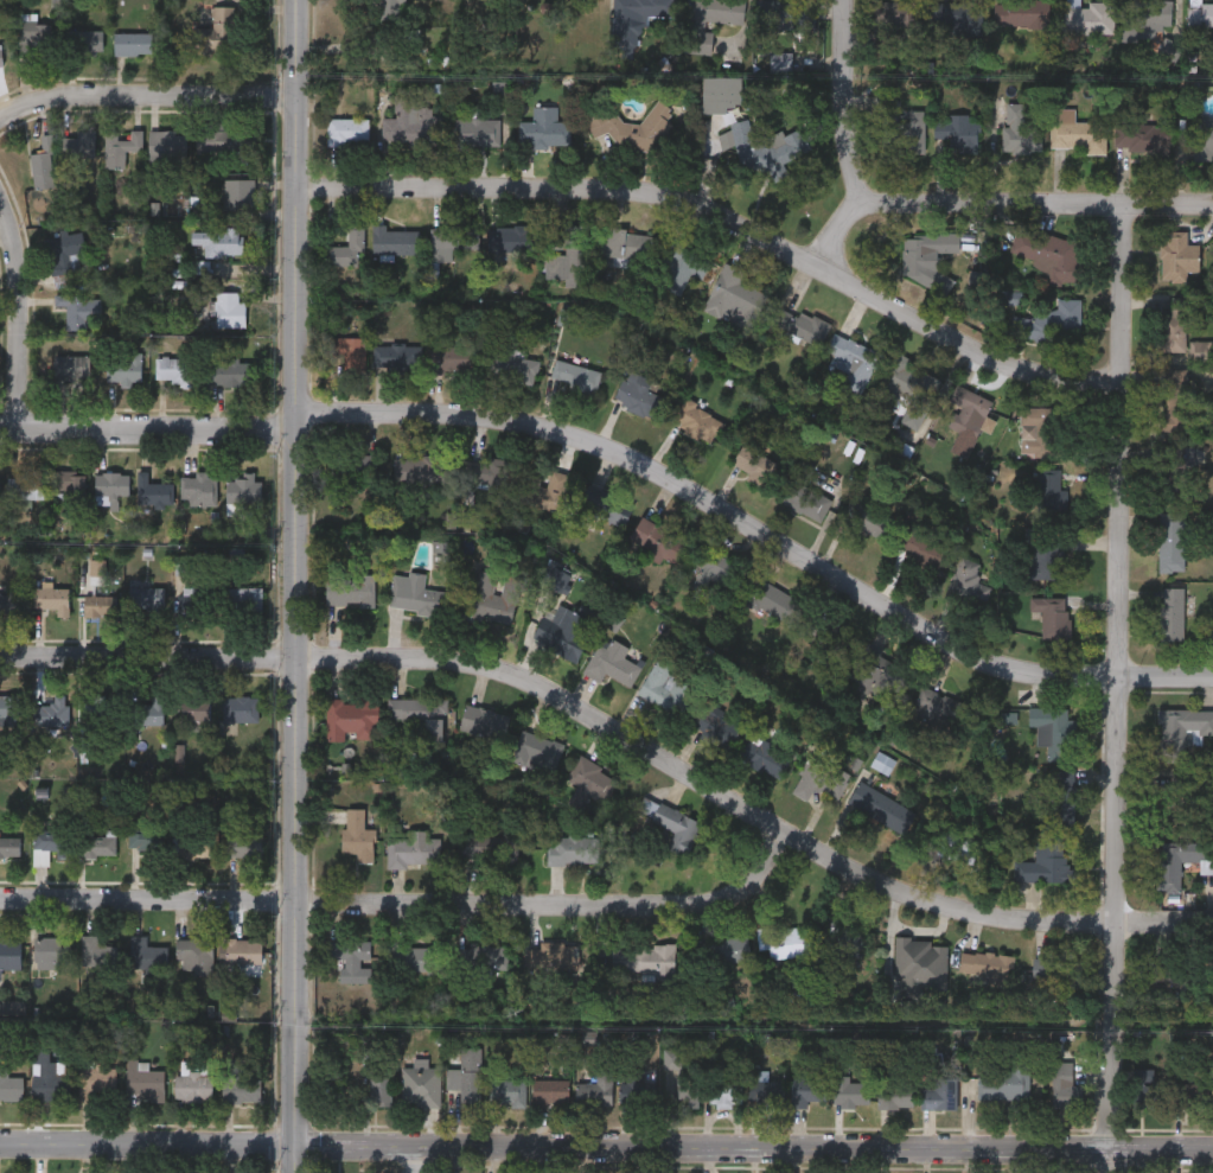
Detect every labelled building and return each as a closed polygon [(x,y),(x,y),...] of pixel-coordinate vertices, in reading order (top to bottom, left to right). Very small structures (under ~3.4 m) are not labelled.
[(378,18),(378,0),(402,0),(402,18),(378,18)] [(613,39),(613,0),(676,0),(676,17),(644,17),(644,39),(613,39)] [(683,51),(687,0),(744,0),(742,24),(706,20),(704,31),(711,32),(710,53),(683,51)] [(756,28),(756,0),(815,0),(815,28),(756,28)] [(913,26),(873,26),(873,0),(913,0),(913,26)] [(981,0),(981,28),(931,28),(931,0),(981,0)] [(997,26),(997,0),(1049,0),(1049,25),(997,26)] [(1066,31),(1066,0),(1083,0),(1083,1),(1115,1),(1115,31),(1066,31)] [(1122,31),(1122,0),(1171,0),(1171,31),(1122,31)] [(1188,26),(1188,0),(1212,0),(1212,26),(1188,26)] [(234,5),(234,19),(244,19),(245,52),(192,52),(192,26),(211,26),(211,5),(234,5)] [(17,52),(17,20),(49,20),(49,52),(17,52)] [(71,53),(71,28),(101,28),(101,53),(71,53)] [(114,31),(149,31),(149,53),(114,53),(114,31)] [(790,51),(790,70),(770,70),(770,51),(790,51)] [(702,77),(741,77),(741,104),(727,104),(727,111),(702,111),(702,77)] [(382,142),(382,117),(395,117),(395,95),(413,95),(413,107),(420,107),(420,117),(438,117),(438,144),(382,142)] [(639,128),(655,98),(675,109),(649,158),(580,121),(590,102),(639,128)] [(1042,151),(1003,151),(1004,102),(1026,102),(1024,122),(1042,122),(1042,151)] [(519,146),(519,120),(532,120),(532,106),(557,106),(557,121),(564,121),(564,146),(519,146)] [(1049,107),(1075,107),(1075,121),(1106,121),(1106,153),(1083,153),(1083,146),(1049,146),(1049,107)] [(976,116),(976,151),(943,151),(943,141),(933,141),(933,116),(976,116)] [(327,117),(368,117),(368,144),(327,144),(327,117)] [(498,117),(499,146),(452,146),(451,117),(498,117)] [(1198,117),(1212,117),(1212,159),(1199,159),(1198,117)] [(717,135),(742,120),(759,146),(740,159),(730,146),(726,148),(717,135)] [(925,153),(885,153),(885,121),(925,121),(925,153)] [(224,128),(254,128),(254,159),(198,159),(198,122),(224,122),(224,128)] [(1170,125),(1170,153),(1116,153),(1116,125),(1170,125)] [(141,149),(123,149),(123,167),(104,167),(104,129),(141,129),(141,149)] [(185,164),(149,164),(149,129),(185,129),(185,164)] [(60,132),(94,132),(94,157),(60,157),(60,132)] [(40,134),(50,133),(53,186),(32,187),(28,152),(42,151),(40,134)] [(254,210),(224,210),(224,178),(254,178),(254,210)] [(655,235),(650,268),(599,262),(605,223),(625,225),(625,230),(655,235)] [(363,224),(363,266),(327,266),(327,246),(347,246),(347,224),(363,224)] [(372,254),(372,224),(385,224),(385,229),(419,229),(419,254),(372,254)] [(452,261),(430,261),(430,224),(478,224),(478,248),(452,248),(452,261)] [(594,225),(593,286),(566,286),(566,225),(594,225)] [(536,227),(536,253),(487,253),(487,227),(536,227)] [(190,229),(241,229),(241,254),(203,254),(202,244),(190,244),(190,229)] [(1085,246),(1072,287),(1043,279),(1048,266),(1023,259),(1033,229),(1085,246)] [(1187,281),(1160,281),(1160,243),(1166,243),(1166,230),(1187,230),(1187,244),(1199,244),(1199,270),(1187,270),(1187,281)] [(44,236),(81,231),(84,253),(70,254),(75,283),(51,287),(44,236)] [(704,279),(690,273),(679,294),(653,281),(676,234),(716,254),(704,279)] [(904,236),(960,234),(960,251),(926,253),(926,273),(949,273),(950,286),(905,287),(904,236)] [(747,272),(742,283),(766,293),(752,330),(738,325),(740,321),(704,307),(722,262),(747,272)] [(244,300),(244,326),(215,326),(215,292),(237,292),(237,300),(244,300)] [(88,330),(65,330),(65,305),(52,305),(52,294),(88,294),(88,330)] [(1188,297),(1187,351),(1161,350),(1162,314),(1170,314),(1171,297),(1188,297)] [(1081,299),(1081,336),(1010,336),(1010,315),(1056,314),(1056,299),(1081,299)] [(829,325),(817,348),(772,324),(784,301),(829,325)] [(882,352),(864,394),(843,385),(849,371),(823,361),(835,332),(882,352)] [(364,375),(327,375),(327,338),(364,338),(364,375)] [(1212,340),(1212,363),(1189,363),(1189,340),(1212,340)] [(432,371),(432,342),(474,342),(474,371),(432,371)] [(421,344),(421,372),(372,372),(372,344),(421,344)] [(140,381),(104,381),(104,351),(140,351),(140,381)] [(536,383),(487,380),(489,353),(538,357),(536,383)] [(52,381),(52,355),(89,355),(89,381),(52,381)] [(175,385),(175,378),(155,378),(155,356),(191,356),(191,385),(175,385)] [(204,361),(250,361),(250,384),(204,384),(204,361)] [(600,369),(596,393),(549,384),(554,361),(600,369)] [(883,390),(898,361),(940,380),(918,429),(900,421),(908,402),(883,390)] [(1163,393),(1173,393),(1173,368),(1188,368),(1187,435),(1163,435),(1163,393)] [(668,390),(655,419),(613,400),(627,371),(668,390)] [(994,402),(973,439),(947,423),(943,433),(930,426),(955,382),(994,402)] [(711,444),(671,421),(684,397),(724,420),(711,444)] [(1020,453),(1020,407),(1049,407),(1049,453),(1020,453)] [(764,487),(729,465),(743,442),(778,465),(764,487)] [(1187,497),(1164,497),(1164,450),(1187,450),(1187,497)] [(331,452),(377,453),(376,479),(331,478),(331,452)] [(394,479),(395,453),(447,454),(447,482),(394,479)] [(1066,511),(1038,511),(1038,467),(1066,467),(1066,511)] [(529,470),(547,477),(550,468),(570,477),(556,514),(518,499),(529,470)] [(52,490),(52,470),(84,470),(84,504),(62,504),(62,490),(52,490)] [(135,503),(135,470),(146,470),(146,483),(172,483),(172,503),(135,503)] [(128,493),(116,493),(116,503),(94,503),(94,471),(128,471),(128,493)] [(7,497),(7,473),(42,473),(42,497),(7,497)] [(215,473),(215,505),(179,505),(179,476),(194,476),(194,473),(215,473)] [(225,473),(257,473),(257,503),(225,503),(225,473)] [(821,522),(779,502),(790,478),(831,498),(821,522)] [(621,527),(575,506),(580,495),(627,515),(621,527)] [(841,521),(850,499),(889,516),(880,538),(841,521)] [(1186,512),(1186,572),(1158,572),(1158,512),(1186,512)] [(626,543),(641,516),(692,543),(677,570),(626,543)] [(937,569),(896,550),(908,525),(949,544),(937,569)] [(1062,578),(1027,578),(1027,536),(1062,536),(1062,578)] [(741,566),(727,593),(694,575),(707,549),(741,566)] [(943,595),(981,612),(991,586),(977,580),(978,576),(975,574),(978,565),(960,556),(943,595)] [(473,592),(479,568),(502,574),(502,573),(521,578),(507,626),(467,616),(473,592)] [(442,616),(387,608),(391,570),(426,574),(423,588),(446,591),(442,616)] [(325,574),(375,574),(375,604),(325,604),(325,574)] [(741,600),(756,575),(802,604),(786,627),(741,600)] [(69,587),(69,616),(58,616),(58,608),(33,608),(33,587),(69,587)] [(130,612),(130,587),(165,587),(165,612),(130,612)] [(263,587),(263,614),(230,614),(230,587),(263,587)] [(1160,642),(1160,587),(1183,587),(1183,642),(1160,642)] [(181,617),(181,591),(213,591),(213,617),(181,617)] [(23,614),(0,614),(0,592),(23,592),(23,614)] [(84,595),(119,595),(119,617),(84,617),(84,595)] [(1029,610),(1029,597),(1068,597),(1068,638),(1042,638),(1042,610),(1029,610)] [(542,608),(554,614),(558,605),(594,621),(575,663),(528,642),(542,608)] [(857,637),(844,659),(796,631),(810,608),(857,637)] [(630,688),(604,671),(599,680),(583,669),(604,636),(646,662),(630,688)] [(848,681),(866,645),(911,667),(893,702),(848,681)] [(673,665),(668,675),(692,689),(678,716),(637,694),(657,657),(673,665)] [(963,702),(950,729),(911,712),(922,684),(963,702)] [(55,694),(74,699),(66,727),(47,722),(55,694)] [(19,719),(0,719),(0,696),(19,696),(19,719)] [(115,696),(117,718),(88,721),(85,699),(115,696)] [(129,723),(129,705),(153,705),(153,696),(165,696),(165,723),(129,723)] [(260,696),(260,721),(224,721),(224,696),(260,696)] [(378,740),(325,740),(325,696),(378,696),(378,740)] [(209,728),(192,728),(192,720),(181,720),(181,697),(209,697),(209,728)] [(445,741),(419,741),(419,723),(388,723),(388,697),(445,697),(445,741)] [(740,721),(726,745),(694,726),(707,702),(740,721)] [(507,714),(502,739),(459,729),(465,703),(507,714)] [(1038,726),(1029,726),(1028,707),(1071,707),(1071,759),(1047,759),(1047,746),(1038,746),(1038,726)] [(1156,708),(1212,709),(1212,734),(1202,734),(1202,745),(1189,745),(1189,763),(1156,763),(1156,708)] [(1017,709),(1019,723),(995,725),(994,710),(1017,709)] [(566,745),(555,776),(509,760),(519,728),(566,745)] [(778,780),(739,756),(753,733),(792,758),(778,780)] [(887,773),(870,764),(879,751),(894,760),(887,773)] [(604,801),(566,779),(579,754),(618,777),(604,801)] [(848,773),(831,810),(790,791),(807,754),(848,773)] [(1075,814),(1053,814),(1053,770),(1075,770),(1075,814)] [(1189,770),(1189,821),(1155,821),(1155,783),(1170,783),(1170,770),(1189,770)] [(901,835),(848,805),(861,782),(915,811),(901,835)] [(690,839),(636,814),(644,795),(698,820),(690,839)] [(364,829),(374,829),(374,862),(341,861),(343,809),(364,809),(364,829)] [(175,829),(211,829),(211,858),(175,858),(175,829)] [(50,865),(34,865),(34,830),(70,830),(70,855),(50,855),(50,865)] [(162,831),(162,852),(130,853),(130,833),(162,831)] [(263,858),(228,858),(228,831),(263,831),(263,858)] [(117,834),(117,855),(84,855),(84,834),(117,834)] [(500,865),(500,856),(460,856),(461,835),(519,836),(518,865),(500,865)] [(21,859),(0,859),(0,836),(21,836),(21,859)] [(600,862),(551,862),(551,836),(600,836),(600,862)] [(387,867),(387,837),(438,837),(438,867),(387,867)] [(1014,861),(1035,861),(1036,841),(1071,841),(1071,882),(1014,881),(1014,861)] [(1183,892),(1153,892),(1153,855),(1161,855),(1161,842),(1183,842),(1183,892)] [(864,954),(829,954),(829,924),(864,924),(864,954)] [(804,926),(805,955),(761,957),(760,929),(804,926)] [(82,968),(82,936),(117,936),(117,968),(82,968)] [(147,946),(168,946),(168,968),(130,968),(130,936),(147,936),(147,946)] [(36,968),(36,937),(69,937),(69,968),(36,968)] [(2,975),(0,975),(0,938),(20,938),(20,968),(2,968),(2,975)] [(262,963),(225,963),(225,938),(262,938),(262,963)] [(747,962),(706,962),(706,938),(747,938),(747,962)] [(898,938),(946,938),(946,989),(898,989),(898,938)] [(177,962),(177,939),(213,939),(213,975),(187,975),(187,962),(177,962)] [(370,941),(370,982),(340,982),(340,960),(328,960),(328,941),(370,941)] [(579,943),(579,973),(528,971),(528,948),(538,948),(538,943),(579,943)] [(510,970),(467,970),(467,945),(509,944),(510,970)] [(392,970),(392,945),(432,945),(432,970),(392,970)] [(676,977),(614,977),(614,945),(676,945),(676,977)] [(1014,956),(1010,982),(958,975),(962,949),(1014,956)] [(1034,957),(1079,957),(1079,987),(1034,987),(1034,957)] [(66,1062),(66,1101),(32,1101),(32,1046),(50,1047),(50,1062),(66,1062)] [(676,1067),(663,1067),(663,1048),(681,1048),(681,1064),(697,1064),(698,1107),(676,1107),(676,1067)] [(261,1102),(224,1102),(224,1058),(247,1058),(247,1077),(261,1077),(261,1102)] [(977,1099),(977,1071),(1009,1071),(1009,1058),(1029,1058),(1029,1099),(977,1099)] [(165,1099),(127,1099),(128,1059),(149,1059),(149,1070),(165,1070),(165,1099)] [(1083,1085),(1083,1110),(1053,1110),(1053,1060),(1072,1060),(1072,1085),(1083,1085)] [(116,1092),(94,1091),(94,1102),(78,1102),(79,1063),(117,1063),(116,1092)] [(23,1099),(0,1099),(0,1067),(8,1067),(8,1077),(23,1077),(23,1099)] [(440,1067),(440,1107),(401,1107),(401,1067),(440,1067)] [(455,1098),(465,1069),(485,1075),(475,1105),(455,1098)] [(211,1102),(175,1102),(175,1075),(181,1075),(181,1070),(211,1070),(211,1102)] [(391,1107),(366,1107),(366,1075),(391,1075),(391,1107)] [(850,1076),(850,1082),(864,1082),(864,1107),(831,1107),(831,1076),(850,1076)] [(806,1107),(792,1107),(792,1077),(825,1077),(825,1099),(806,1099),(806,1107)] [(783,1078),(783,1102),(748,1102),(748,1078),(783,1078)] [(525,1079),(525,1107),(493,1107),(493,1079),(525,1079)] [(532,1107),(532,1079),(568,1079),(568,1107),(532,1107)] [(741,1107),(710,1108),(710,1082),(741,1082),(741,1107)] [(912,1082),(912,1109),(877,1109),(877,1082),(912,1082)] [(921,1082),(956,1082),(956,1109),(921,1109),(921,1082)] [(1135,1107),(1135,1082),(1162,1082),(1162,1107),(1135,1107)] [(575,1107),(575,1083),(612,1083),(612,1107),(575,1107)] [(1173,1083),(1208,1083),(1208,1109),(1173,1109),(1173,1083)]
